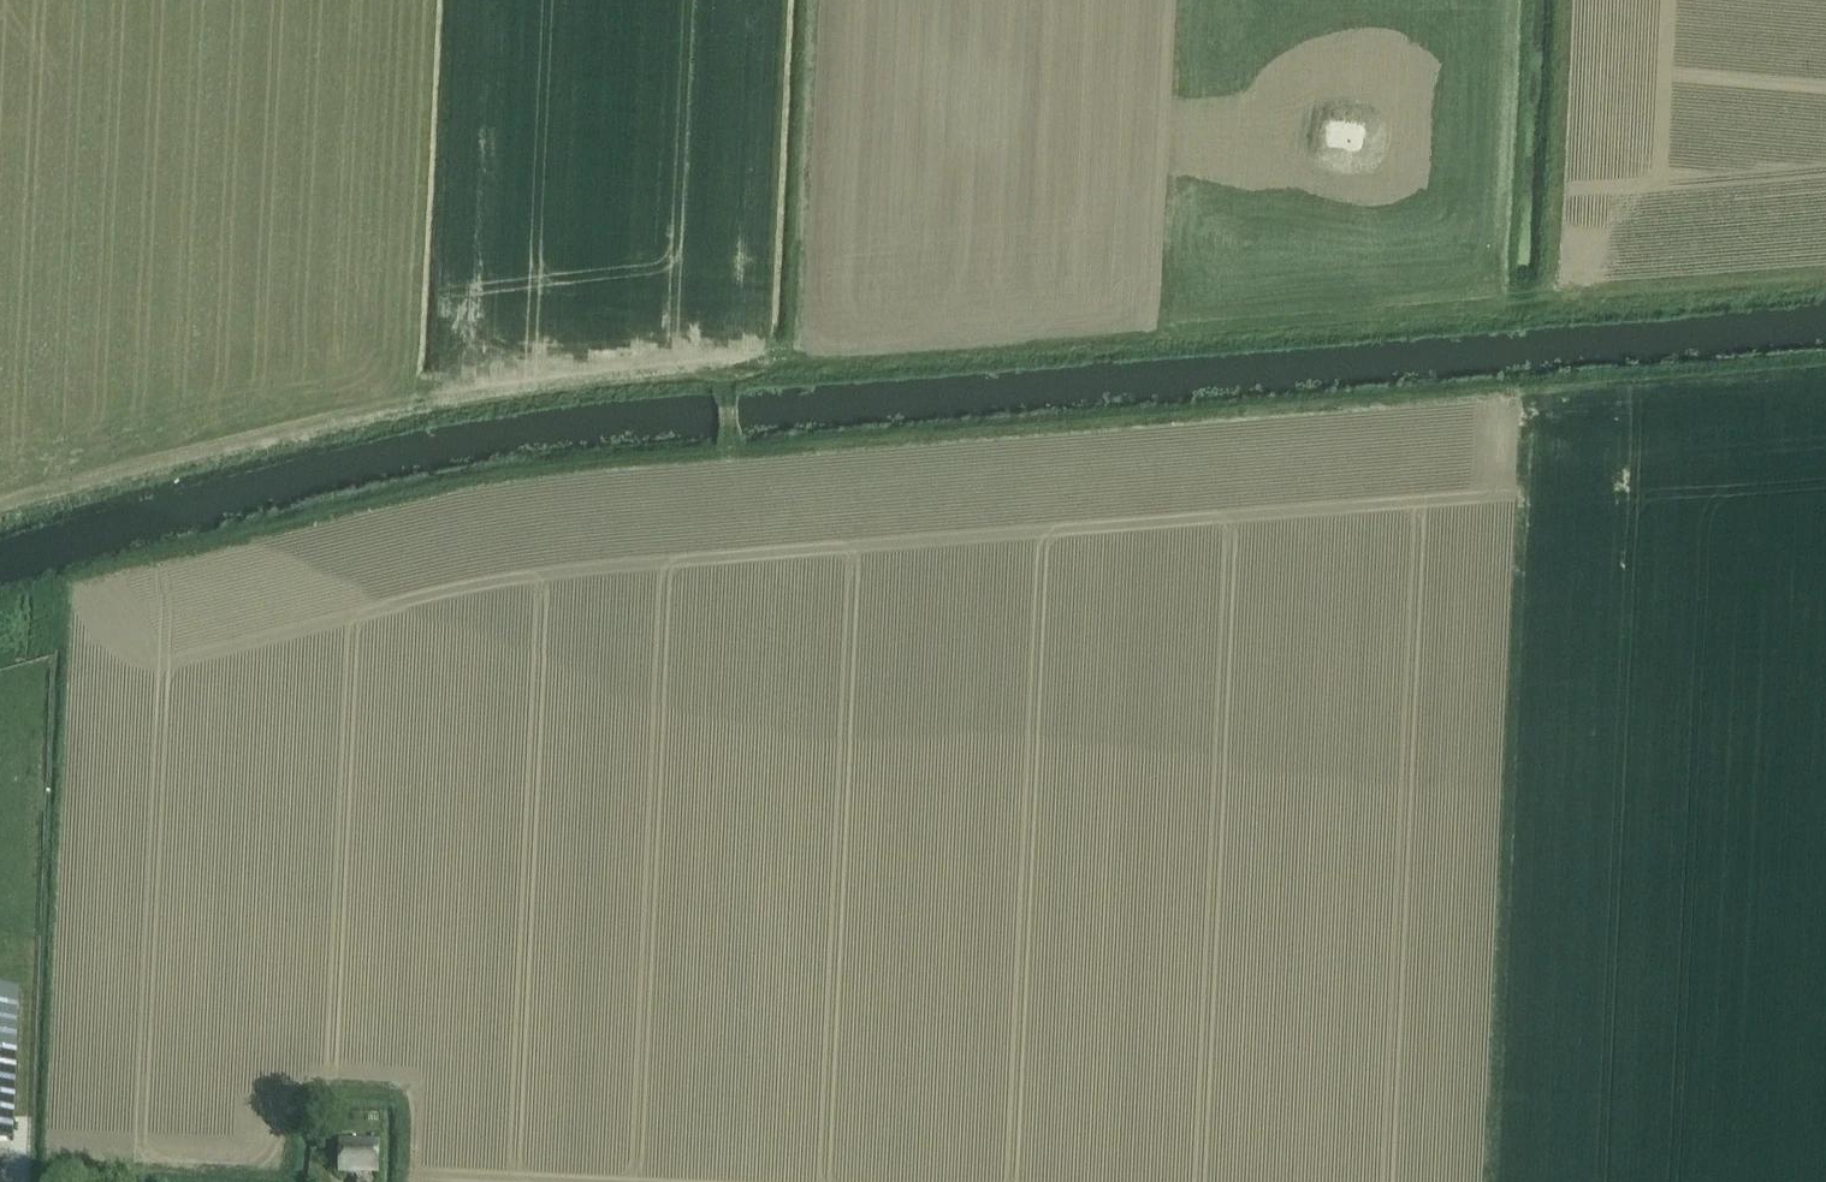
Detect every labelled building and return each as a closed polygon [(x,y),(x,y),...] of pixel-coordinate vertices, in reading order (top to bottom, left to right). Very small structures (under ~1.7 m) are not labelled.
[(19,988),(0,987),(0,1137),(15,1138),(16,1115),(19,988)] [(377,1173),(379,1148),(344,1147),(343,1172),(377,1173)]
